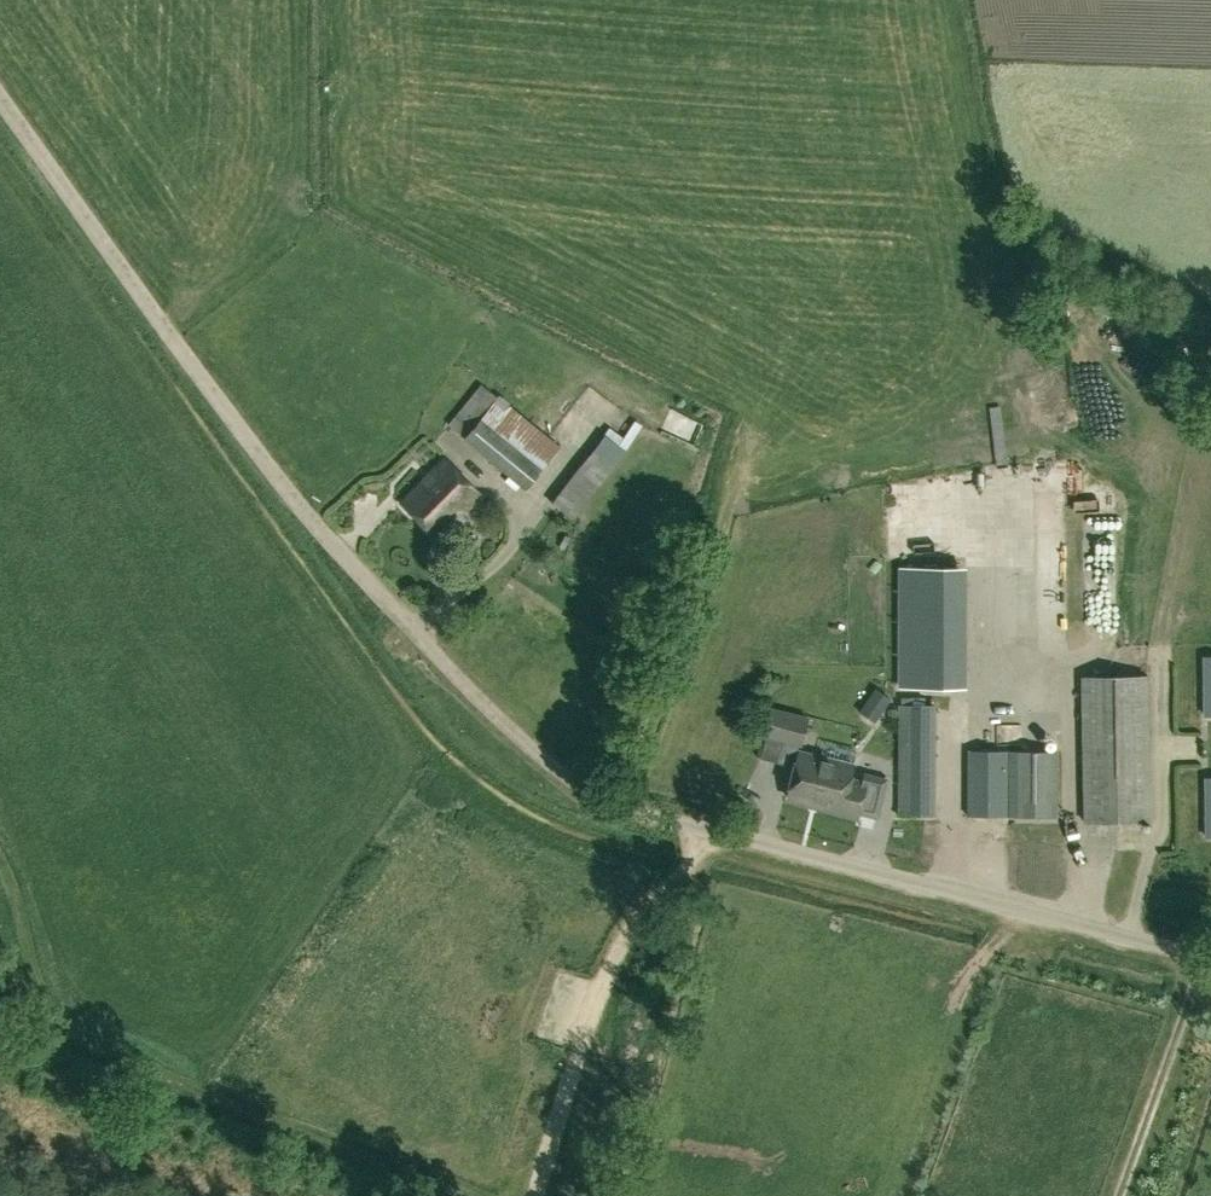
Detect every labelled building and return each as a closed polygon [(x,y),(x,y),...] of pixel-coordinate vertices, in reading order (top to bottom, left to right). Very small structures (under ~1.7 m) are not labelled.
[(525,487),(562,446),(499,394),(498,397),(481,382),(449,425),(463,440),(525,487)] [(580,413),(561,422),(568,438),(587,428),(580,413)] [(635,416),(623,436),(637,444),(648,424),(635,416)] [(626,450),(603,432),(552,503),(575,520),(579,511),(626,450)] [(483,496),(448,459),(402,503),(442,544),(468,519),(463,515),(483,496)] [(1008,751),(1009,670),(969,669),(968,817),(1008,818),(1008,817),(1008,751)] [(1085,823),(1121,822),(1150,821),(1147,676),(1118,677),(1082,678),(1085,823)] [(881,684),(865,707),(879,718),(896,695),(881,684)] [(934,816),(934,706),(909,706),(909,709),(900,709),(900,816),(934,816)] [(801,745),(808,717),(771,707),(764,736),(801,745)] [(1008,751),(1008,817),(1058,817),(1058,751),(1008,751)] [(864,779),(851,776),(854,765),(800,752),(789,796),(819,803),(819,806),(859,816),(860,810),(878,814),(887,778),(865,773),(864,779)]
